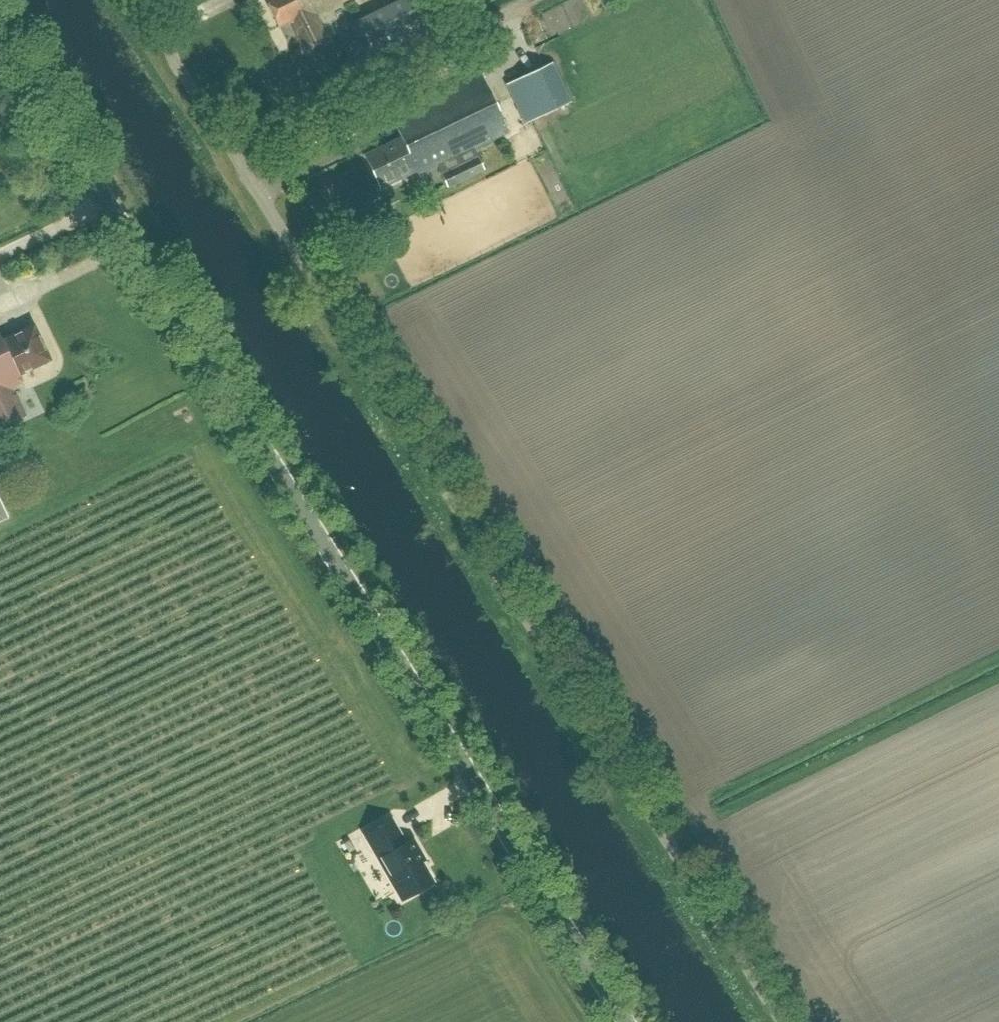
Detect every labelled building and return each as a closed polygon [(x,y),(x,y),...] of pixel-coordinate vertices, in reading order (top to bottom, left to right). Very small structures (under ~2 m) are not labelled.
[(279,27),(290,21),(304,50),(327,38),(316,16),(347,0),(265,0),(279,27)] [(414,33),(399,4),(353,27),(368,56),(414,33)] [(570,101),(551,62),(505,85),(525,124),(570,101)] [(365,156),(369,163),(494,103),(480,74),(390,118),(400,139),(365,156)] [(494,103),(369,163),(380,187),(415,170),(417,175),(507,131),(494,103)] [(483,170),(476,156),(439,173),(446,187),(483,170)] [(0,338),(0,428),(25,416),(12,389),(15,388),(14,385),(21,381),(17,373),(47,359),(32,327),(2,341),(0,338)] [(390,817),(363,833),(363,834),(372,848),(373,850),(374,849),(379,859),(378,860),(401,899),(432,881),(420,860),(424,858),(411,837),(400,844),(396,836),(400,834),(390,817)]
